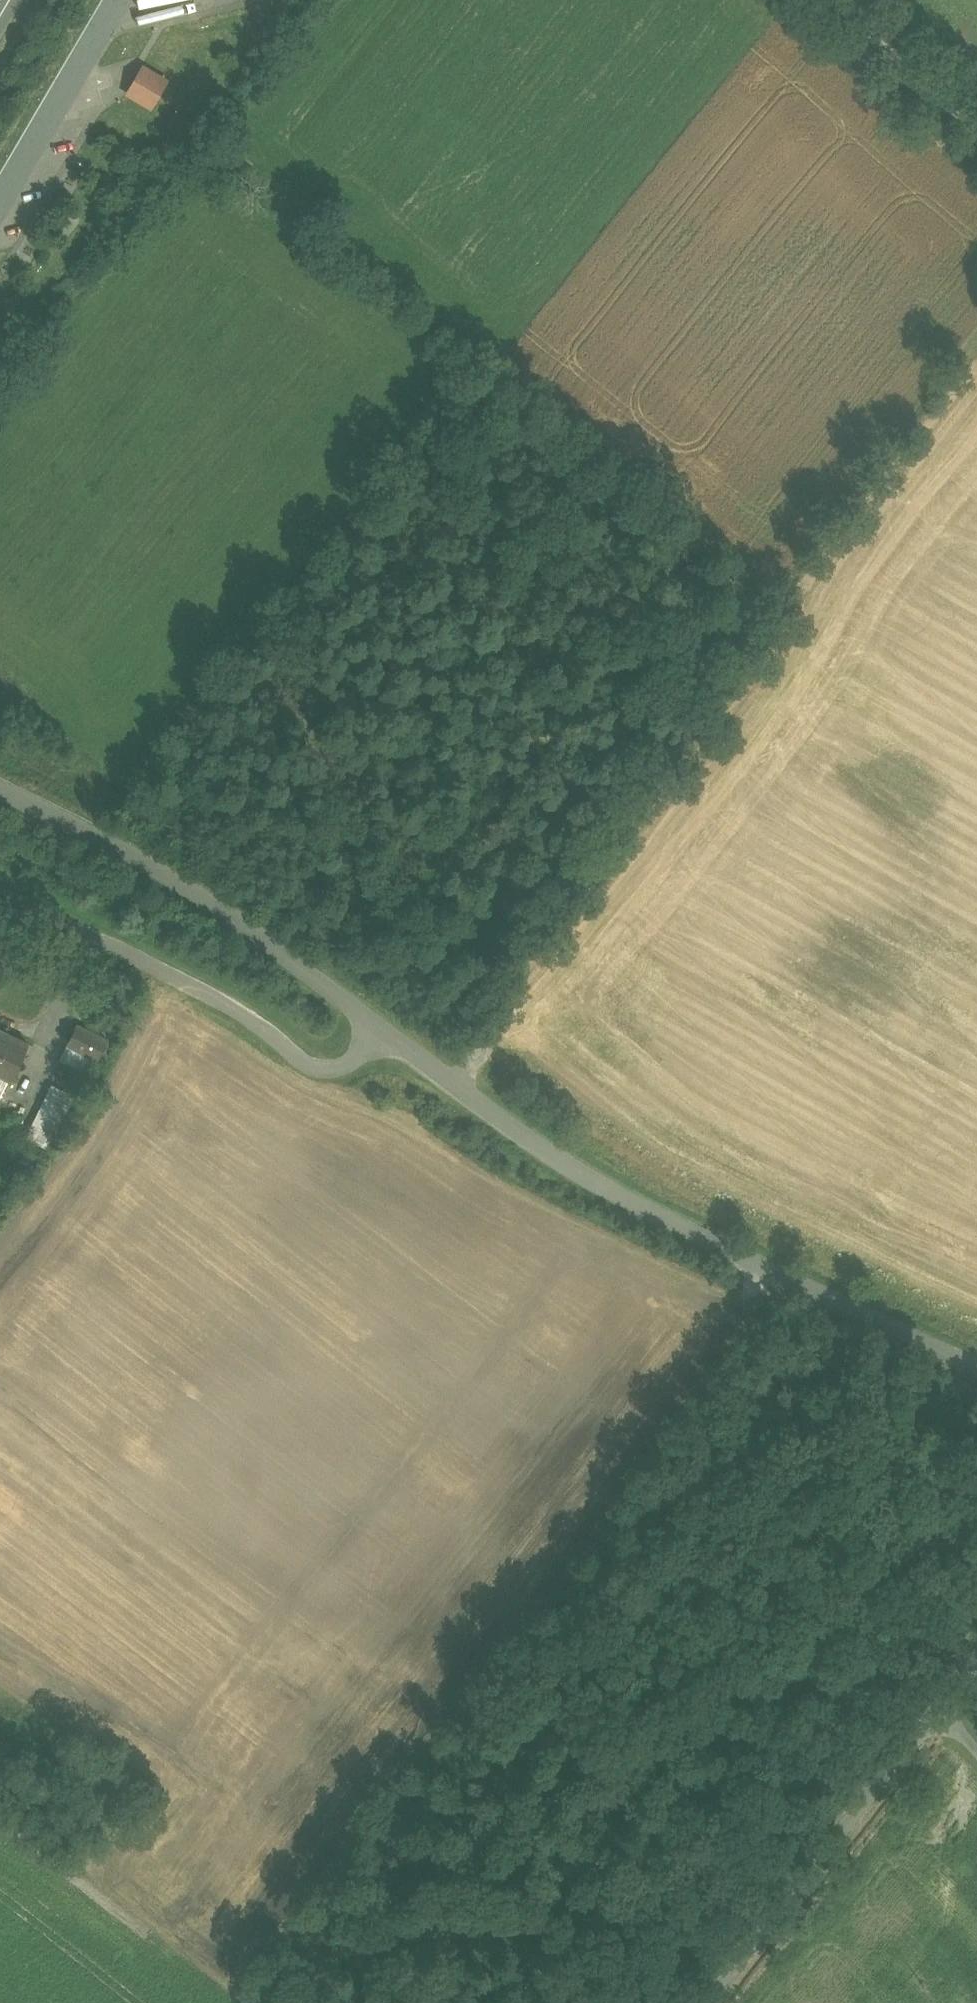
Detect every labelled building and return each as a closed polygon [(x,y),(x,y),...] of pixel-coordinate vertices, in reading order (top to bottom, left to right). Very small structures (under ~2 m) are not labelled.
[(118,94),(149,110),(166,79),(135,62),(118,94)] [(107,1039),(77,1024),(67,1044),(67,1045),(60,1058),(91,1073),(98,1060),(97,1060),(107,1039)] [(10,1080),(28,1043),(0,1029),(0,1075),(10,1080)] [(73,1097),(51,1087),(27,1136),(47,1146),(60,1118),(63,1118),(73,1097)]
